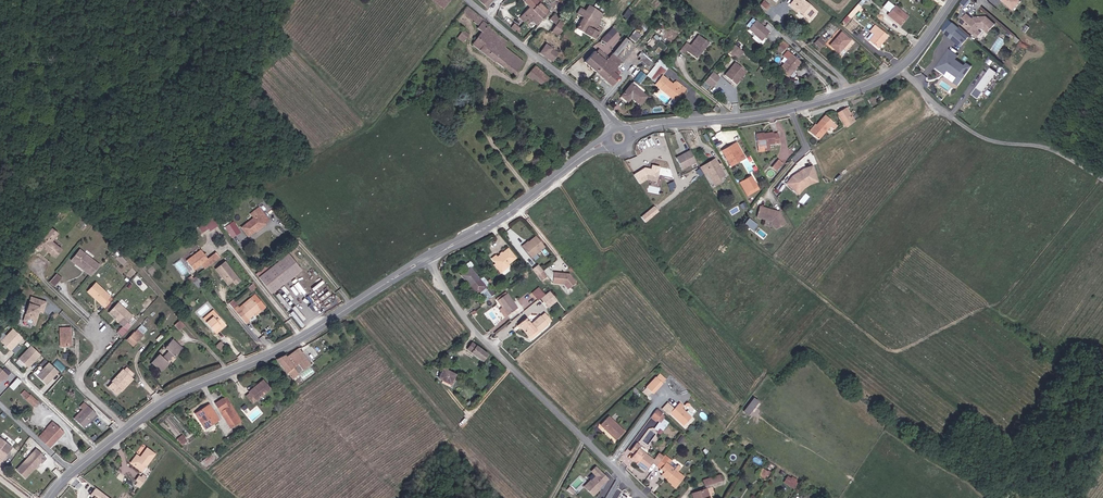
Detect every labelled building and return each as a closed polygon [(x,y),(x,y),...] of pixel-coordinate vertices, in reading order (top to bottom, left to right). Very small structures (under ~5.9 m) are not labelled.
[(451,0),(433,0),(444,9),(451,0)] [(539,3),(536,0),(525,0),(524,1),(529,7),(520,18),(525,22),(535,12),(532,10),(539,3)] [(760,4),(765,9),(770,5),(765,0),(764,0),(760,4)] [(798,12),(800,11),(805,15),(804,17),(809,21),(816,12),(802,0),(794,0),(790,5),(798,12)] [(882,6),(888,11),(893,4),(888,0),(882,6)] [(1009,7),(1012,9),(1020,0),(1015,0),(1009,7)] [(549,12),(539,3),(532,10),(535,12),(525,22),(527,25),(532,21),(536,25),(549,12)] [(861,7),(858,3),(849,13),(853,16),(861,7)] [(585,11),(600,20),(603,14),(588,5),(585,11)] [(474,21),(479,16),(467,6),(462,12),(474,21)] [(894,6),(887,15),(900,26),(907,17),(894,6)] [(600,21),(600,20),(585,11),(580,8),(577,14),(583,17),(576,29),(595,40),(602,29),(597,26),(600,21)] [(960,22),(973,33),(977,29),(979,27),(983,28),(988,32),(995,24),(987,17),(977,15),(975,17),(969,12),(960,22)] [(554,14),(549,19),(556,24),(551,32),(560,37),(568,25),(554,14)] [(484,20),(479,16),(474,21),(473,22),(479,27),(477,28),(482,32),(488,25),(483,21),(484,20)] [(755,34),(762,40),(769,33),(770,34),(773,30),(767,24),(764,28),(755,20),(748,29),(755,34)] [(953,21),(944,32),(961,47),(970,36),(953,21)] [(509,42),(488,25),(482,32),(473,44),(513,77),(523,62),(505,47),(509,42)] [(514,25),(511,29),(516,33),(519,29),(514,25)] [(875,25),(869,32),(873,35),(869,41),(877,48),(887,36),(875,25)] [(607,42),(617,30),(612,26),(602,38),(607,42)] [(635,30),(631,37),(637,40),(641,33),(635,30)] [(458,39),(463,42),(469,35),(463,31),(458,39)] [(842,49),(850,40),(841,33),(830,45),(839,53),(842,55),(845,52),(842,49)] [(760,43),(762,40),(755,34),(753,36),(760,43)] [(708,43),(698,35),(690,45),(686,43),(679,51),(683,55),(686,51),(696,59),(708,43)] [(818,38),(814,43),(820,49),(825,44),(818,38)] [(608,59),(618,67),(634,47),(625,39),(613,53),(612,53),(608,59)] [(780,54),(788,45),(782,40),(775,49),(780,54)] [(546,44),(539,53),(553,62),(559,53),(546,44)] [(735,45),(732,49),(740,55),(743,51),(735,45)] [(948,50),(936,68),(942,72),(945,68),(947,70),(957,77),(958,75),(962,77),(970,66),(966,63),(964,66),(954,59),(952,58),(955,54),(948,50)] [(597,73),(608,59),(599,52),(597,54),(594,52),(585,63),(597,73)] [(788,77),(796,66),(793,63),(796,59),(787,52),(783,56),(787,59),(779,69),(788,77)] [(615,69),(618,67),(608,59),(597,73),(611,86),(618,78),(617,76),(620,73),(615,69)] [(738,79),(741,76),(742,75),(743,76),(746,72),(735,63),(724,76),(735,85),(738,81),(737,80),(738,79)] [(527,76),(533,81),(535,78),(543,86),(550,78),(535,66),(527,76)] [(650,79),(656,84),(662,76),(666,71),(661,66),(650,79)] [(990,68),(975,87),(982,92),(996,73),(990,68)] [(712,70),(704,82),(713,87),(720,76),(712,70)] [(672,97),(682,86),(677,83),(674,86),(662,76),(656,84),(655,85),(664,92),(665,91),(672,97)] [(630,84),(621,97),(628,102),(631,98),(639,105),(646,97),(630,84)] [(665,91),(664,92),(675,102),(685,89),(682,86),(672,97),(665,91)] [(837,113),(844,124),(846,128),(854,122),(851,117),(849,118),(844,109),(837,113)] [(810,132),(811,134),(818,140),(830,127),(833,130),(837,126),(825,115),(810,132)] [(755,135),(757,146),(767,145),(779,143),(778,134),(773,134),(773,133),(755,135)] [(731,151),(724,155),(731,166),(741,161),(738,157),(742,154),(736,143),(728,147),(731,151)] [(686,144),(673,151),(678,162),(692,155),(686,144)] [(707,173),(713,182),(718,179),(724,175),(714,159),(699,168),(704,175),(707,173)] [(771,168),(776,172),(783,164),(778,160),(771,168)] [(635,179),(656,182),(658,165),(651,164),(650,170),(637,168),(635,179)] [(792,177),(786,184),(794,192),(801,185),(806,181),(816,178),(812,167),(803,170),(792,177)] [(740,183),(743,187),(745,186),(748,192),(757,187),(751,176),(740,183)] [(801,185),(794,192),(797,195),(802,189),(810,184),(817,182),(816,178),(806,181),(801,185)] [(758,189),(757,187),(748,192),(745,186),(743,187),(747,196),(758,189)] [(645,222),(659,211),(654,205),(640,216),(645,222)] [(258,207),(254,211),(257,215),(241,228),(248,237),(269,221),(258,207)] [(779,212),(758,208),(756,219),(771,221),(775,229),(785,224),(779,212)] [(197,226),(202,232),(208,228),(210,231),(217,225),(211,216),(197,226)] [(233,220),(224,226),(232,237),(241,231),(233,220)] [(57,235),(51,230),(36,249),(39,252),(42,248),(55,258),(61,251),(51,243),(57,235)] [(523,247),(531,257),(544,247),(535,237),(523,247)] [(91,276),(100,266),(92,260),(91,261),(84,254),(85,253),(81,249),(72,259),(76,263),(79,260),(86,267),(84,268),(88,271),(87,273),(91,276)] [(500,270),(507,264),(515,258),(508,249),(497,257),(496,256),(492,259),(496,264),(500,270)] [(201,265),(204,269),(219,258),(216,253),(208,259),(200,250),(186,261),(193,271),(201,265)] [(278,256),(255,274),(271,294),(301,270),(288,254),(281,260),(278,256)] [(79,260),(76,263),(87,273),(88,271),(84,268),(86,267),(79,260)] [(486,287),(479,279),(470,268),(474,265),(470,261),(464,265),(468,269),(461,275),(476,295),(486,287)] [(239,282),(224,262),(215,270),(227,285),(232,281),(235,285),(239,282)] [(511,269),(507,264),(500,270),(496,264),(494,265),(502,276),(511,269)] [(537,266),(532,270),(537,276),(541,272),(537,266)] [(541,272),(537,276),(541,280),(545,277),(541,272)] [(568,290),(576,283),(569,274),(553,272),(552,283),(564,284),(568,290)] [(57,274),(49,283),(54,288),(62,279),(57,274)] [(486,287),(489,284),(487,281),(483,276),(479,279),(486,287)] [(192,281),(198,288),(202,285),(196,277),(192,281)] [(95,284),(88,292),(94,298),(95,297),(103,304),(106,300),(109,297),(95,284)] [(538,288),(532,293),(535,296),(541,291),(538,288)] [(535,296),(538,300),(541,298),(544,295),(541,291),(535,296)] [(544,295),(541,298),(546,304),(554,297),(549,291),(544,295)] [(497,301),(508,315),(517,308),(506,294),(497,301)] [(252,300),(240,310),(248,320),(254,315),(260,309),(261,311),(265,308),(255,295),(251,298),(252,300)] [(103,304),(95,297),(94,298),(104,308),(109,303),(106,300),(103,304)] [(554,297),(546,304),(548,307),(557,300),(554,297)] [(46,303),(31,298),(22,320),(34,325),(39,312),(42,313),(46,303)] [(251,298),(239,309),(240,310),(252,300),(251,298)] [(132,317),(118,304),(109,314),(123,326),(132,317)] [(213,332),(224,323),(216,313),(205,322),(213,332)] [(518,325),(529,337),(536,331),(538,333),(548,324),(547,324),(550,321),(544,314),(541,317),(540,316),(531,325),(525,318),(518,325)] [(180,321),(174,326),(178,331),(184,326),(180,321)] [(224,323),(213,332),(215,334),(226,325),(224,323)] [(139,327),(136,330),(142,335),(145,333),(139,327)] [(68,339),(70,339),(70,328),(60,328),(60,346),(68,346),(68,339)] [(22,338),(13,329),(1,342),(10,350),(22,338)] [(132,346),(142,335),(136,330),(134,333),(133,332),(126,340),(132,346)] [(530,339),(538,333),(536,331),(529,337),(530,339)] [(168,352),(162,358),(158,354),(151,363),(162,372),(169,364),(166,361),(172,355),(175,357),(182,349),(172,340),(164,348),(168,352)] [(215,347),(219,352),(225,348),(220,342),(215,347)] [(466,349),(483,362),(488,355),(471,342),(466,349)] [(16,353),(21,347),(17,344),(12,350),(16,353)] [(28,367),(40,355),(31,346),(19,359),(28,367)] [(298,348),(289,354),(303,371),(310,365),(301,352),(298,348)] [(298,374),(303,371),(289,354),(285,357),(284,355),(276,359),(290,377),(296,371),(298,374)] [(46,384),(58,372),(49,363),(37,376),(46,384)] [(128,382),(132,378),(131,377),(133,374),(127,368),(124,371),(123,370),(111,382),(112,382),(108,387),(116,395),(121,390),(120,389),(127,381),(128,382)] [(439,378),(443,380),(442,382),(451,387),(456,377),(443,370),(439,378)] [(659,373),(655,377),(661,383),(665,379),(659,373)] [(651,392),(661,383),(655,377),(645,386),(651,392)] [(21,381),(17,378),(10,386),(14,389),(21,381)] [(120,389),(121,390),(122,391),(133,379),(132,378),(128,382),(127,381),(120,389)] [(262,380),(255,387),(256,388),(249,393),(246,396),(252,404),(270,389),(262,380)] [(634,388),(631,390),(639,397),(641,395),(634,388)] [(23,396),(34,407),(38,403),(27,392),(23,396)] [(224,419),(234,413),(225,397),(215,404),(224,419)] [(743,412),(748,415),(758,401),(753,398),(743,412)] [(84,403),(80,408),(82,410),(73,419),(83,428),(96,414),(84,403)] [(682,409),(683,407),(679,403),(669,413),(683,426),(691,417),(682,409)] [(195,414),(205,429),(218,420),(209,405),(195,414)] [(656,421),(662,414),(662,413),(657,409),(651,417),(656,421)] [(240,422),(234,413),(224,419),(230,428),(240,422)] [(662,414),(656,421),(660,423),(665,417),(662,414)] [(600,425),(616,440),(624,432),(608,416),(600,425)] [(49,448),(56,441),(55,439),(62,432),(52,422),(47,428),(49,430),(40,439),(49,448)] [(38,437),(40,439),(49,430),(47,428),(38,437)] [(64,433),(62,432),(55,439),(56,441),(64,433)] [(177,439),(182,445),(186,442),(181,436),(177,439)] [(676,442),(679,444),(684,438),(681,436),(676,442)] [(12,447),(0,438),(0,462),(12,447)] [(637,461),(636,463),(646,470),(652,462),(654,460),(638,448),(640,446),(636,443),(629,452),(633,455),(631,457),(637,461)] [(36,449),(17,470),(25,478),(40,461),(41,462),(45,458),(36,449)] [(147,449),(140,458),(136,455),(130,463),(142,472),(154,454),(147,449)] [(652,462),(656,466),(663,456),(659,453),(654,460),(652,462)] [(203,461),(207,466),(214,460),(210,455),(203,461)] [(671,483),(676,487),(683,477),(668,466),(671,462),(664,456),(663,456),(656,466),(660,469),(663,472),(662,473),(668,478),(666,480),(671,483)] [(606,478),(596,468),(591,472),(596,477),(591,482),(590,481),(584,487),(593,496),(599,490),(598,489),(604,483),(602,481),(606,478)] [(758,475),(764,479),(768,472),(762,469),(758,475)] [(142,476),(137,474),(133,484),(141,487),(146,475),(142,473),(142,476)] [(703,481),(705,486),(721,481),(719,476),(703,481)] [(798,481),(792,477),(791,478),(787,476),(783,482),(787,485),(787,484),(794,488),(798,481)] [(94,487),(89,494),(90,495),(88,497),(111,497),(94,487)] [(694,492),(696,497),(709,497),(706,489),(694,492)]
